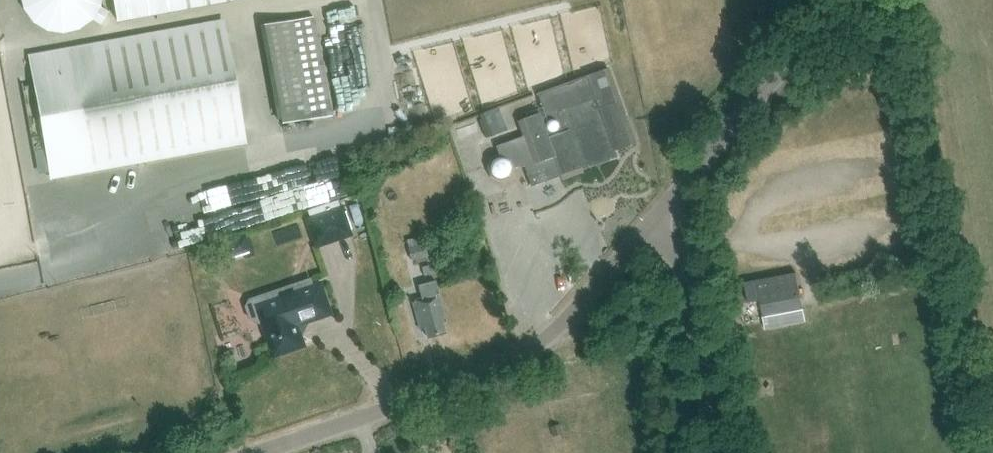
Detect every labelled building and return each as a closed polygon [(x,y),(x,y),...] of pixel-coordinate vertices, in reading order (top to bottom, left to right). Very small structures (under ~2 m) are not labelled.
[(23,9),(33,23),(46,31),(62,33),(79,30),(92,19),(100,6),(101,0),(21,0),(23,9)] [(232,0),(110,0),(114,21),(232,0)] [(309,17),(259,26),(277,123),(327,114),(309,17)] [(217,21),(27,55),(49,178),(240,143),(217,21)] [(538,93),(537,93),(545,115),(546,115),(569,177),(583,172),(582,169),(617,157),(615,151),(635,144),(608,68),(538,93)] [(491,158),(487,167),(491,176),(499,181),(509,177),(513,168),(519,166),(519,167),(526,165),(529,173),(527,174),(532,186),(561,176),(562,180),(569,177),(546,115),(545,115),(541,117),(539,113),(518,121),(524,136),(496,146),(499,155),(491,158)] [(310,195),(342,188),(340,180),(309,187),(310,195)] [(316,244),(349,232),(340,207),(307,218),(316,244)] [(246,234),(221,242),(226,260),(251,252),(246,234)] [(409,247),(408,247),(412,261),(428,257),(425,243),(424,243),(409,247)] [(430,265),(422,267),(424,276),(432,274),(430,265)] [(801,299),(796,274),(745,283),(749,303),(760,301),(763,317),(803,309),(801,299)] [(439,294),(436,280),(418,285),(421,298),(413,300),(420,329),(425,328),(427,337),(445,332),(442,321),(446,321),(439,294)] [(318,285),(277,300),(274,291),(249,300),(245,307),(249,319),(258,323),(262,322),(274,354),(301,345),(297,332),(302,322),(328,313),(318,285)]
